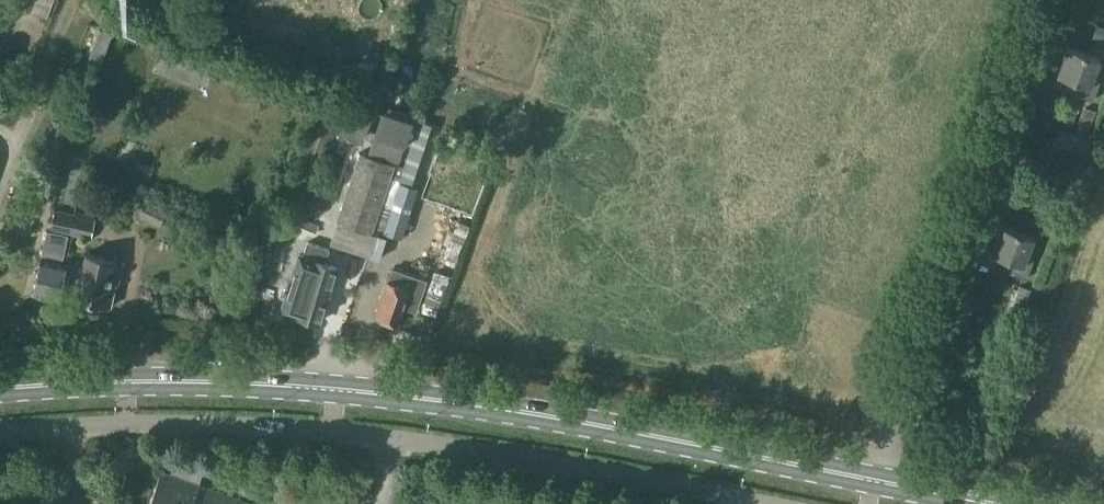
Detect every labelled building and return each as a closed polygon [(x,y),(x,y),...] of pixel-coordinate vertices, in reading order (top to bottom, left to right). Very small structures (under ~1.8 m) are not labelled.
[(32,12),(48,18),(54,0),(36,0),(32,12)] [(1103,46),(1103,45),(1103,28),(1100,27),(1094,43),(1103,46)] [(102,29),(90,61),(101,65),(113,33),(102,29)] [(1058,74),(1067,77),(1063,88),(1093,100),(1100,80),(1093,78),(1101,58),(1069,46),(1058,74)] [(349,94),(326,85),(300,156),(323,164),(339,121),(366,130),(372,111),(346,103),(349,94)] [(359,150),(336,220),(400,241),(418,186),(402,181),(407,168),(415,171),(431,126),(386,111),(375,133),(398,141),(392,161),(359,150)] [(76,213),(56,208),(50,230),(72,234),(76,213)] [(91,239),(95,218),(76,213),(72,234),(91,239)] [(1027,278),(1035,259),(1027,256),(1034,236),(1002,224),(992,252),(1001,256),(997,268),(1027,278)] [(69,234),(48,229),(42,256),(41,256),(33,293),(59,298),(62,280),(66,261),(63,260),(69,234)] [(330,249),(308,242),(304,256),(300,255),(283,309),(296,314),(301,315),(319,321),(336,266),(325,263),(330,249)] [(62,280),(79,284),(77,297),(112,305),(117,283),(109,281),(114,258),(85,252),(83,264),(67,261),(66,261),(62,280)] [(428,279),(393,267),(376,315),(397,322),(403,306),(417,311),(428,279)] [(203,488),(204,485),(201,484),(202,483),(188,478),(193,465),(176,459),(171,471),(162,468),(148,503),(244,503),(203,488)]
